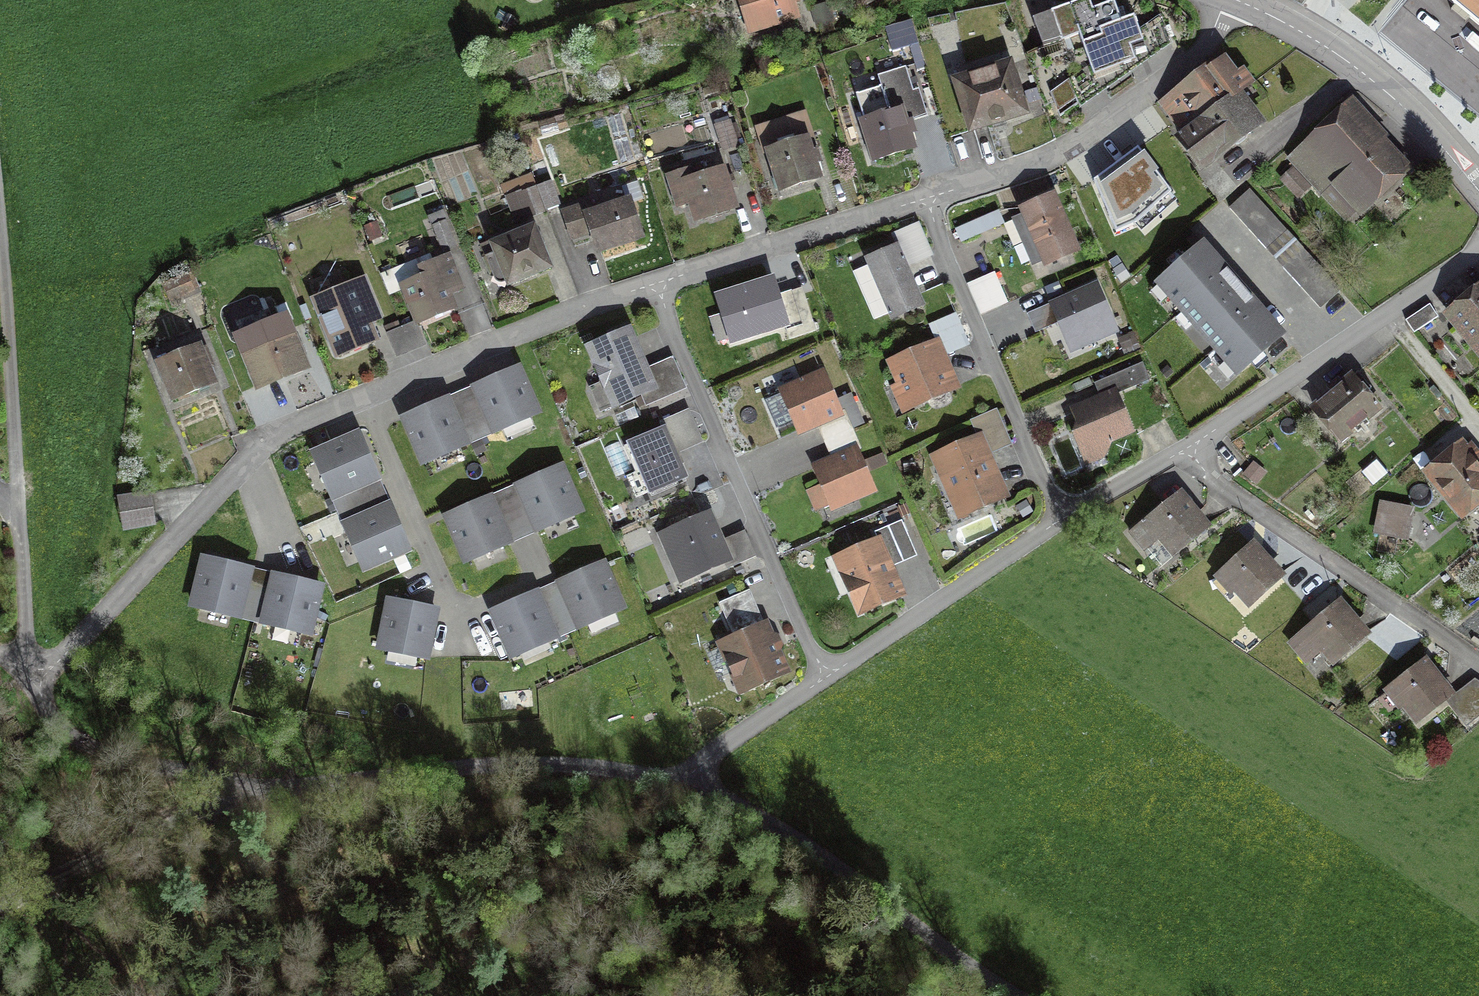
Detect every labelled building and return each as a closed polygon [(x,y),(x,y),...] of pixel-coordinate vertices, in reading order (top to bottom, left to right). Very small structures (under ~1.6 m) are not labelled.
[(748,31),(792,18),(786,0),(739,0),(748,31)] [(1478,17),(1478,0),(1459,0),(1478,17)] [(1088,2),(1032,24),(1042,52),(1079,37),(1098,87),(1124,77),(1120,66),(1134,61),(1129,49),(1142,44),(1132,19),(1118,24),(1110,6),(1093,13),(1088,2)] [(927,21),(891,33),(897,52),(933,40),(927,21)] [(1224,60),(1164,106),(1184,132),(1236,94),(1244,86),(1224,60)] [(1007,69),(956,84),(970,132),(1022,116),(1007,69)] [(909,76),(856,94),(879,159),(910,149),(901,123),(922,115),(909,76)] [(1256,121),(1236,94),(1184,132),(1178,137),(1198,164),(1256,121)] [(1348,107),(1292,156),(1348,219),(1404,171),(1348,107)] [(802,116),(757,131),(777,195),(814,183),(811,172),(819,169),(802,116)] [(729,124),(714,130),(723,151),(737,145),(729,124)] [(1135,224),(1171,192),(1138,148),(1094,181),(1116,232),(1135,224)] [(686,174),(665,180),(675,211),(686,207),(691,224),(732,211),(720,174),(690,184),(686,174)] [(501,187),(505,197),(514,223),(540,213),(528,177),(501,187)] [(549,182),(539,186),(547,208),(558,204),(549,182)] [(1249,190),(1230,208),(1267,249),(1287,231),(1249,190)] [(1053,198),(1022,210),(1044,267),(1075,256),(1053,198)] [(590,204),(558,215),(566,239),(589,232),(597,254),(638,241),(626,204),(593,215),(590,204)] [(996,215),(954,231),(958,242),(1000,226),(996,215)] [(444,218),(426,225),(436,252),(454,245),(444,218)] [(531,234),(486,252),(500,287),(545,269),(531,234)] [(1237,373),(1282,334),(1203,244),(1158,283),(1237,373)] [(1302,248),(1282,266),(1320,308),(1340,290),(1302,248)] [(892,251),(865,263),(891,320),(918,307),(892,251)] [(428,258),(385,275),(392,292),(400,289),(413,323),(450,309),(445,296),(456,291),(445,262),(431,267),(428,258)] [(994,275),(972,284),(984,312),(1006,303),(994,275)] [(186,279),(162,287),(169,304),(192,296),(186,279)] [(787,326),(773,280),(719,297),(734,342),(787,326)] [(362,284),(313,302),(332,354),(370,341),(364,324),(375,320),(362,284)] [(1095,288),(1053,305),(1070,349),(1112,332),(1095,288)] [(1450,316),(1478,352),(1478,293),(1450,316)] [(1427,308),(1408,323),(1416,333),(1435,318),(1427,308)] [(935,346),(890,365),(900,388),(893,391),(902,409),(954,387),(941,357),(964,347),(952,318),(928,329),(935,346)] [(589,350),(614,407),(641,396),(646,407),(682,391),(669,362),(646,372),(629,333),(589,350)] [(289,340),(244,357),(254,386),(300,370),(289,340)] [(197,353),(156,368),(168,402),(209,387),(197,353)] [(517,373),(475,390),(493,434),(535,416),(517,373)] [(822,377),(782,392),(796,429),(836,414),(822,377)] [(1357,379),(1313,412),(1335,440),(1378,406),(1357,379)] [(1113,397),(1073,413),(1081,434),(1074,437),(1085,466),(1102,459),(1097,445),(1127,433),(1113,397)] [(446,402),(405,419),(422,460),(463,443),(446,402)] [(664,434),(628,448),(646,494),(680,481),(670,457),(700,445),(688,413),(661,424),(664,434)] [(356,435),(315,452),(332,493),(373,477),(356,435)] [(978,442),(931,460),(954,516),(1000,498),(978,442)] [(1425,474),(1458,517),(1478,501),(1478,472),(1460,447),(1425,474)] [(854,453),(815,471),(823,489),(812,495),(820,513),(870,490),(854,453)] [(560,470),(519,487),(536,528),(577,511),(560,470)] [(143,496),(116,499),(121,530),(148,527),(143,496)] [(1177,499),(1135,533),(1148,549),(1157,541),(1169,556),(1202,529),(1177,499)] [(490,500),(449,517),(466,558),(507,541),(490,500)] [(1405,513),(1384,507),(1378,532),(1399,537),(1405,513)] [(386,508),(345,525),(362,566),(403,550),(386,508)] [(728,559),(715,530),(710,532),(704,517),(672,530),(679,547),(670,551),(682,579),(728,559)] [(876,547),(837,562),(857,613),(897,597),(885,567),(910,557),(898,526),(872,536),(876,547)] [(1250,549),(1219,575),(1244,605),(1275,579),(1250,549)] [(239,616),(250,569),(204,558),(192,604),(239,616)] [(603,566),(562,583),(579,624),(619,607),(603,566)] [(309,633),(320,586),(274,575),(263,621),(309,633)] [(512,655),(555,636),(536,593),(493,612),(512,655)] [(745,594),(718,606),(734,644),(718,650),(736,694),(780,675),(745,594)] [(426,657),(436,610),(389,600),(380,647),(426,657)] [(1338,610),(1293,644),(1305,659),(1319,649),(1330,664),(1361,640),(1338,610)] [(1423,666),(1390,691),(1411,719),(1444,694),(1423,666)] [(1452,705),(1465,722),(1478,711),(1478,691),(1476,687),(1452,705)]
